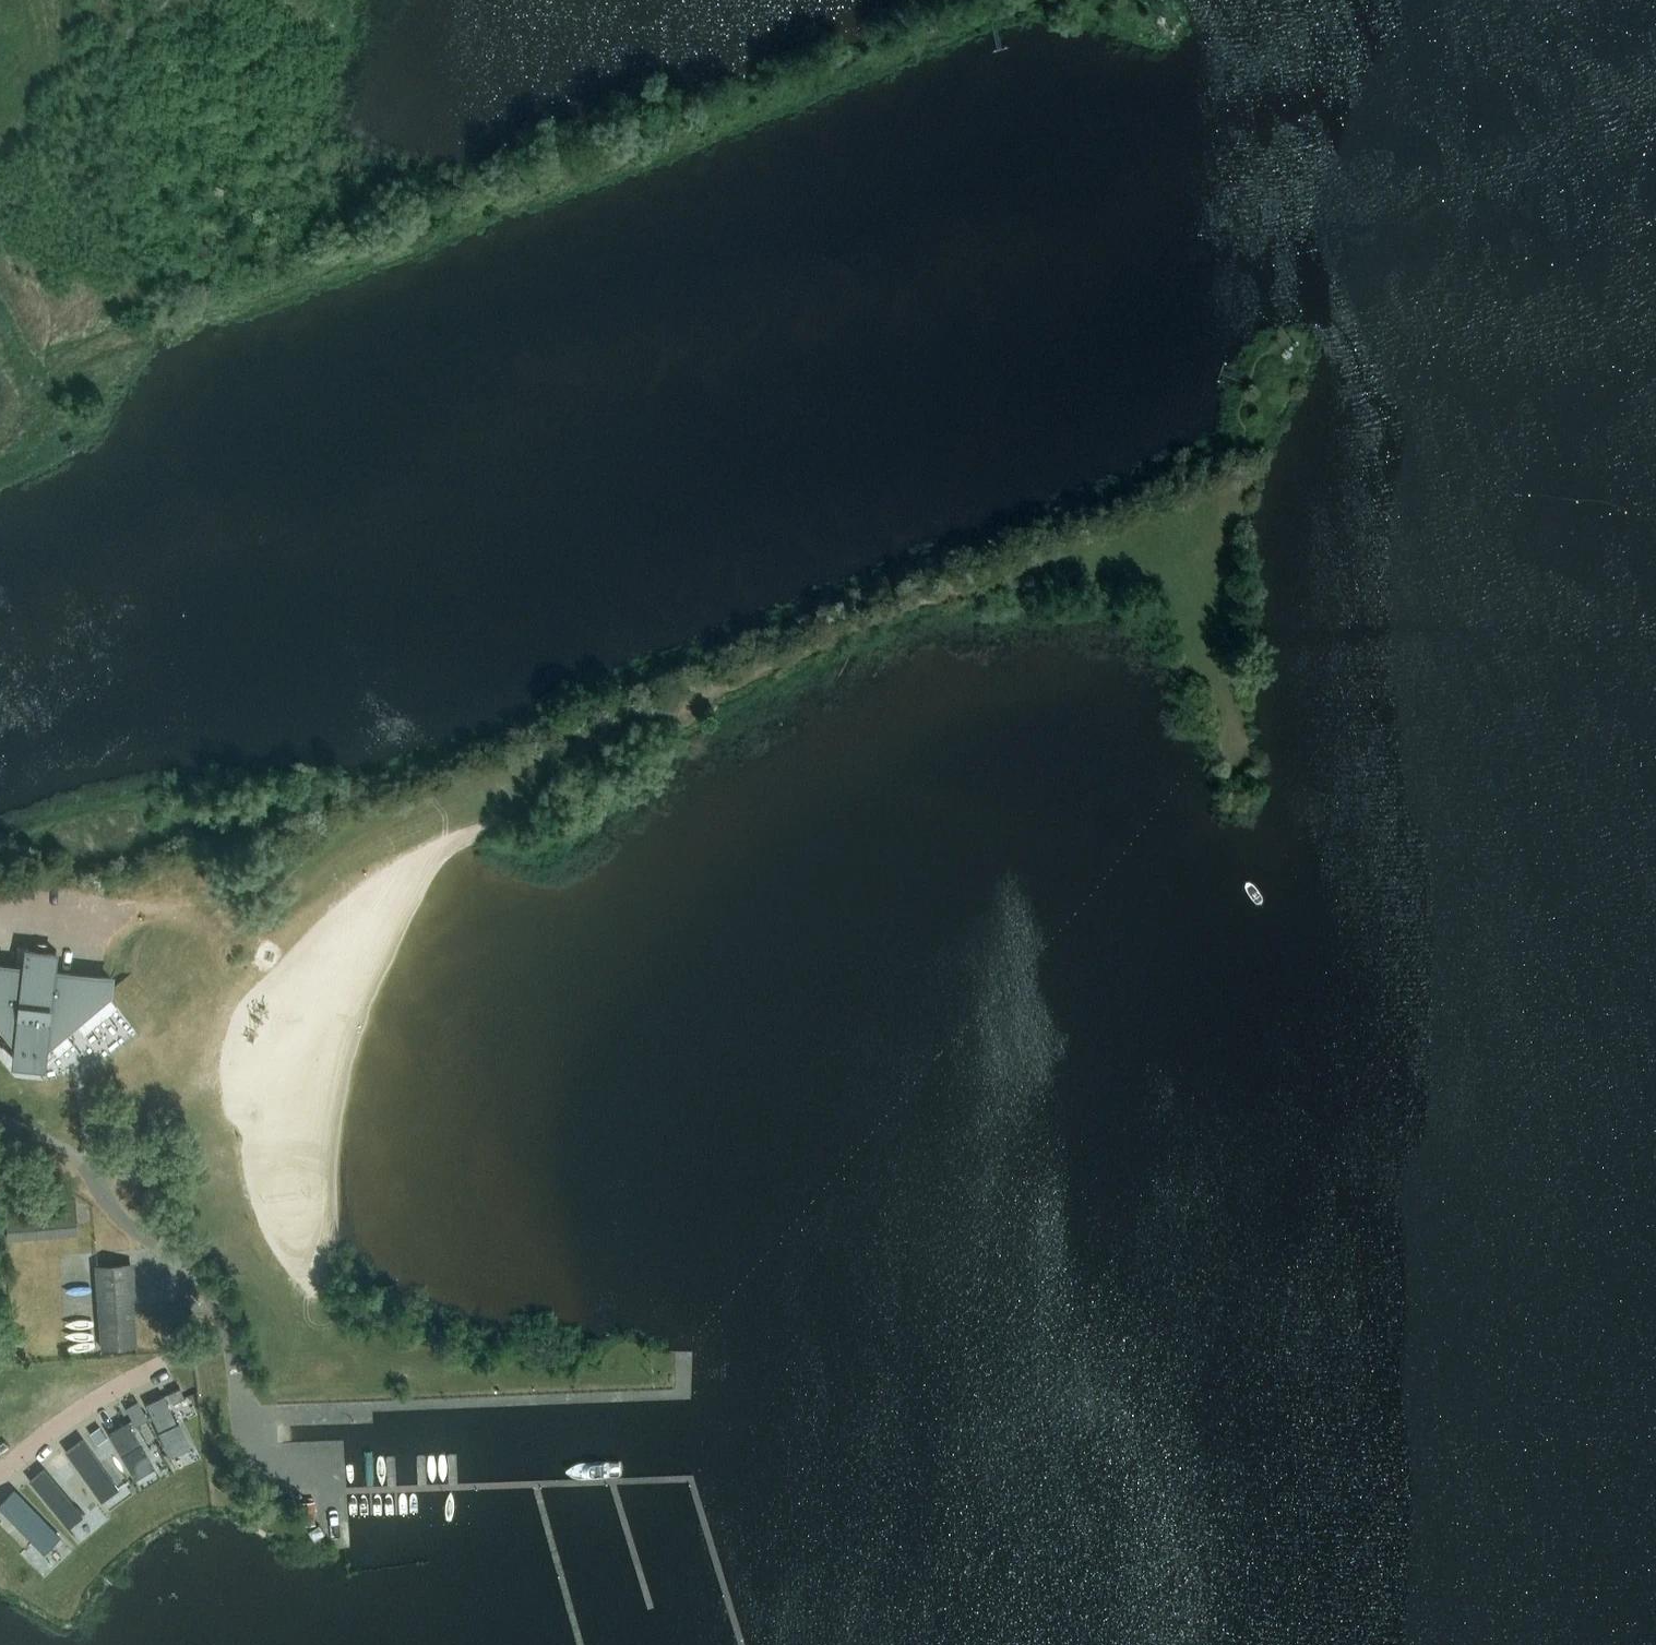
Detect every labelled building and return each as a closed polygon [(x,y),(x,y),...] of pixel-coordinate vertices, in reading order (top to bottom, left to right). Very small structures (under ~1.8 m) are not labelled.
[(110,991),(111,979),(112,979),(112,978),(56,972),(59,949),(57,949),(57,953),(29,950),(29,946),(28,946),(26,969),(0,966),(0,1015),(18,1037),(16,1059),(17,1059),(17,1058),(22,1058),(19,1066),(27,1069),(31,1059),(45,1061),(45,1062),(46,1062),(48,1041),(79,1016),(82,1020),(111,997),(108,993),(110,991)] [(6,1204),(8,1239),(78,1233),(75,1198),(6,1204)] [(130,1262),(96,1264),(102,1347),(136,1345),(130,1262)] [(180,1387),(169,1393),(173,1402),(185,1396),(180,1387)] [(132,1418),(144,1410),(138,1400),(126,1407),(132,1418)] [(107,1437),(100,1426),(91,1432),(98,1443),(107,1437)]
